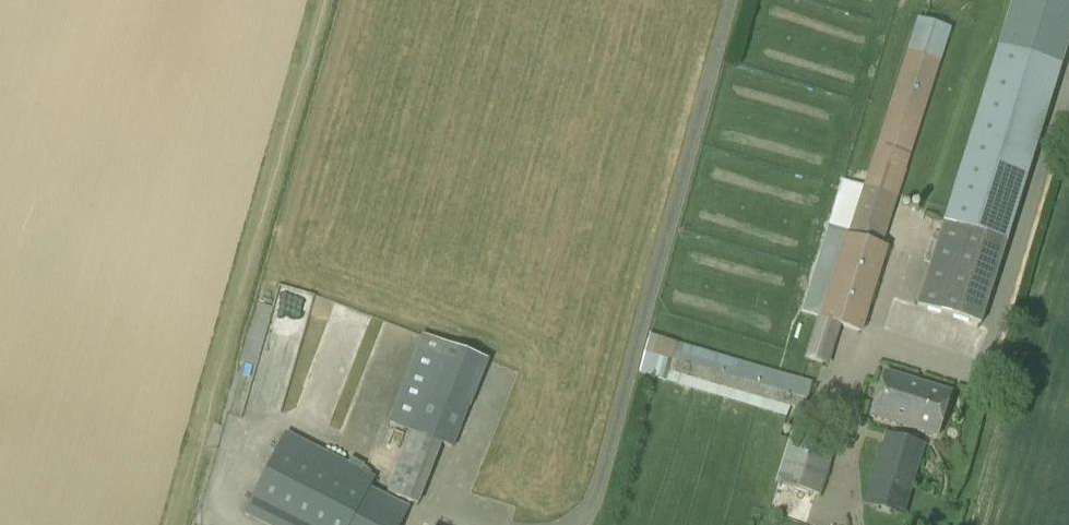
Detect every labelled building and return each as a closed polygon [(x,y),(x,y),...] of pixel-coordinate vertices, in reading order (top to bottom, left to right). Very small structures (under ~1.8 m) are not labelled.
[(1068,37),(1068,0),(1012,0),(917,305),(980,324),(1068,37)] [(906,13),(856,223),(890,230),(939,21),(906,13)] [(827,229),(801,313),(821,319),(820,322),(864,335),(890,250),(846,237),(847,235),(845,235),(827,229)] [(330,422),(371,310),(336,297),(295,408),(330,422)] [(262,341),(272,307),(258,303),(249,337),(262,341)] [(427,390),(446,343),(422,333),(388,422),(411,431),(442,444),(454,449),(470,407),(427,390)] [(678,343),(667,381),(678,385),(791,418),(794,409),(804,411),(811,382),(678,343)] [(808,347),(804,360),(828,367),(833,354),(808,347)] [(938,435),(951,390),(885,372),(873,416),(938,435)] [(819,496),(836,443),(792,429),(776,482),(819,496)] [(410,507),(370,487),(375,477),(286,431),(243,515),(264,524),(400,524),(410,507)] [(908,492),(922,446),(887,436),(873,482),(908,492)] [(418,504),(430,474),(399,462),(387,492),(418,504)] [(453,479),(464,483),(470,467),(459,463),(453,479)] [(808,517),(814,500),(789,491),(783,508),(808,517)]
